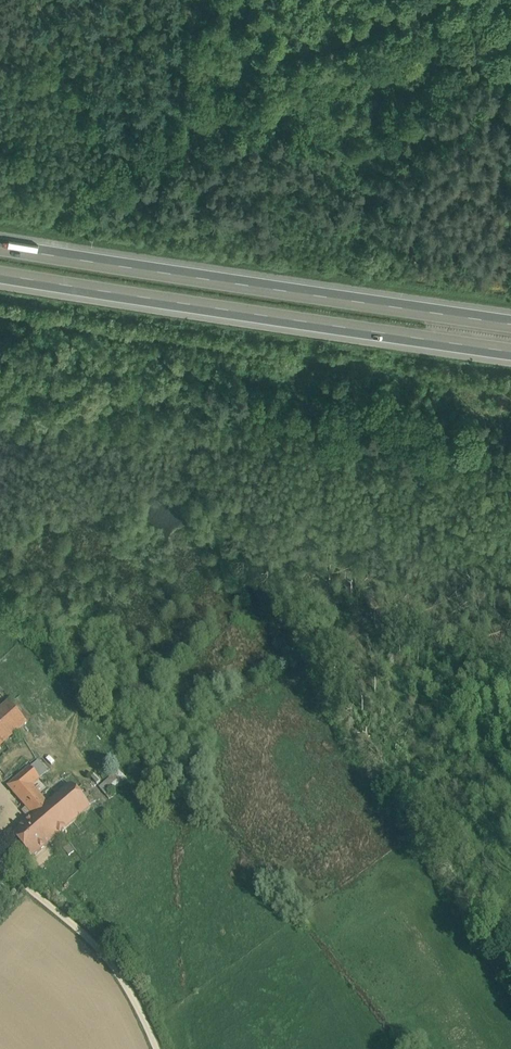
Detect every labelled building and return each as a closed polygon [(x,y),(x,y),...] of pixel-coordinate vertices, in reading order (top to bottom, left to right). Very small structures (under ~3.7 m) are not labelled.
[(9,703),(0,711),(0,747),(27,724),(9,703)] [(48,804),(32,786),(41,779),(31,767),(8,787),(34,816),(30,819),(51,843),(91,809),(71,785),(48,804)] [(116,775),(100,788),(109,800),(119,792),(115,788),(122,782),(116,775)] [(51,843),(30,819),(12,835),(32,859),(51,843)] [(74,852),(69,845),(64,849),(69,856),(74,852)]
